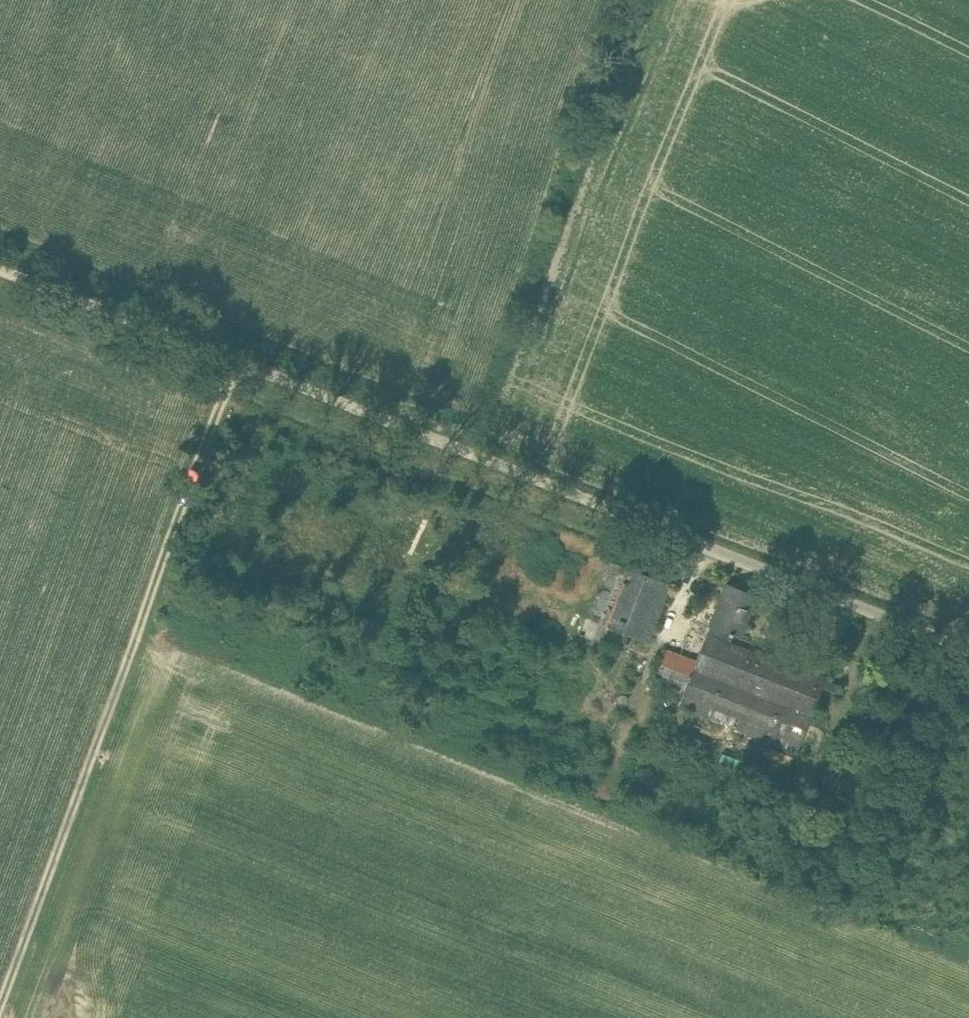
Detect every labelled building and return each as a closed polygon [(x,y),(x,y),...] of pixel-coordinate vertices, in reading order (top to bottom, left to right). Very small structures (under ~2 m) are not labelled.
[(630,567),(613,561),(591,619),(606,625),(649,641),(672,584),(630,567)] [(834,677),(757,648),(756,651),(732,641),(735,633),(741,635),(757,596),(727,584),(697,659),(668,648),(655,679),(686,691),(680,705),(799,751),(824,686),(837,692),(839,685),(832,682),(834,677)] [(600,641),(606,625),(591,619),(585,635),(600,641)]
